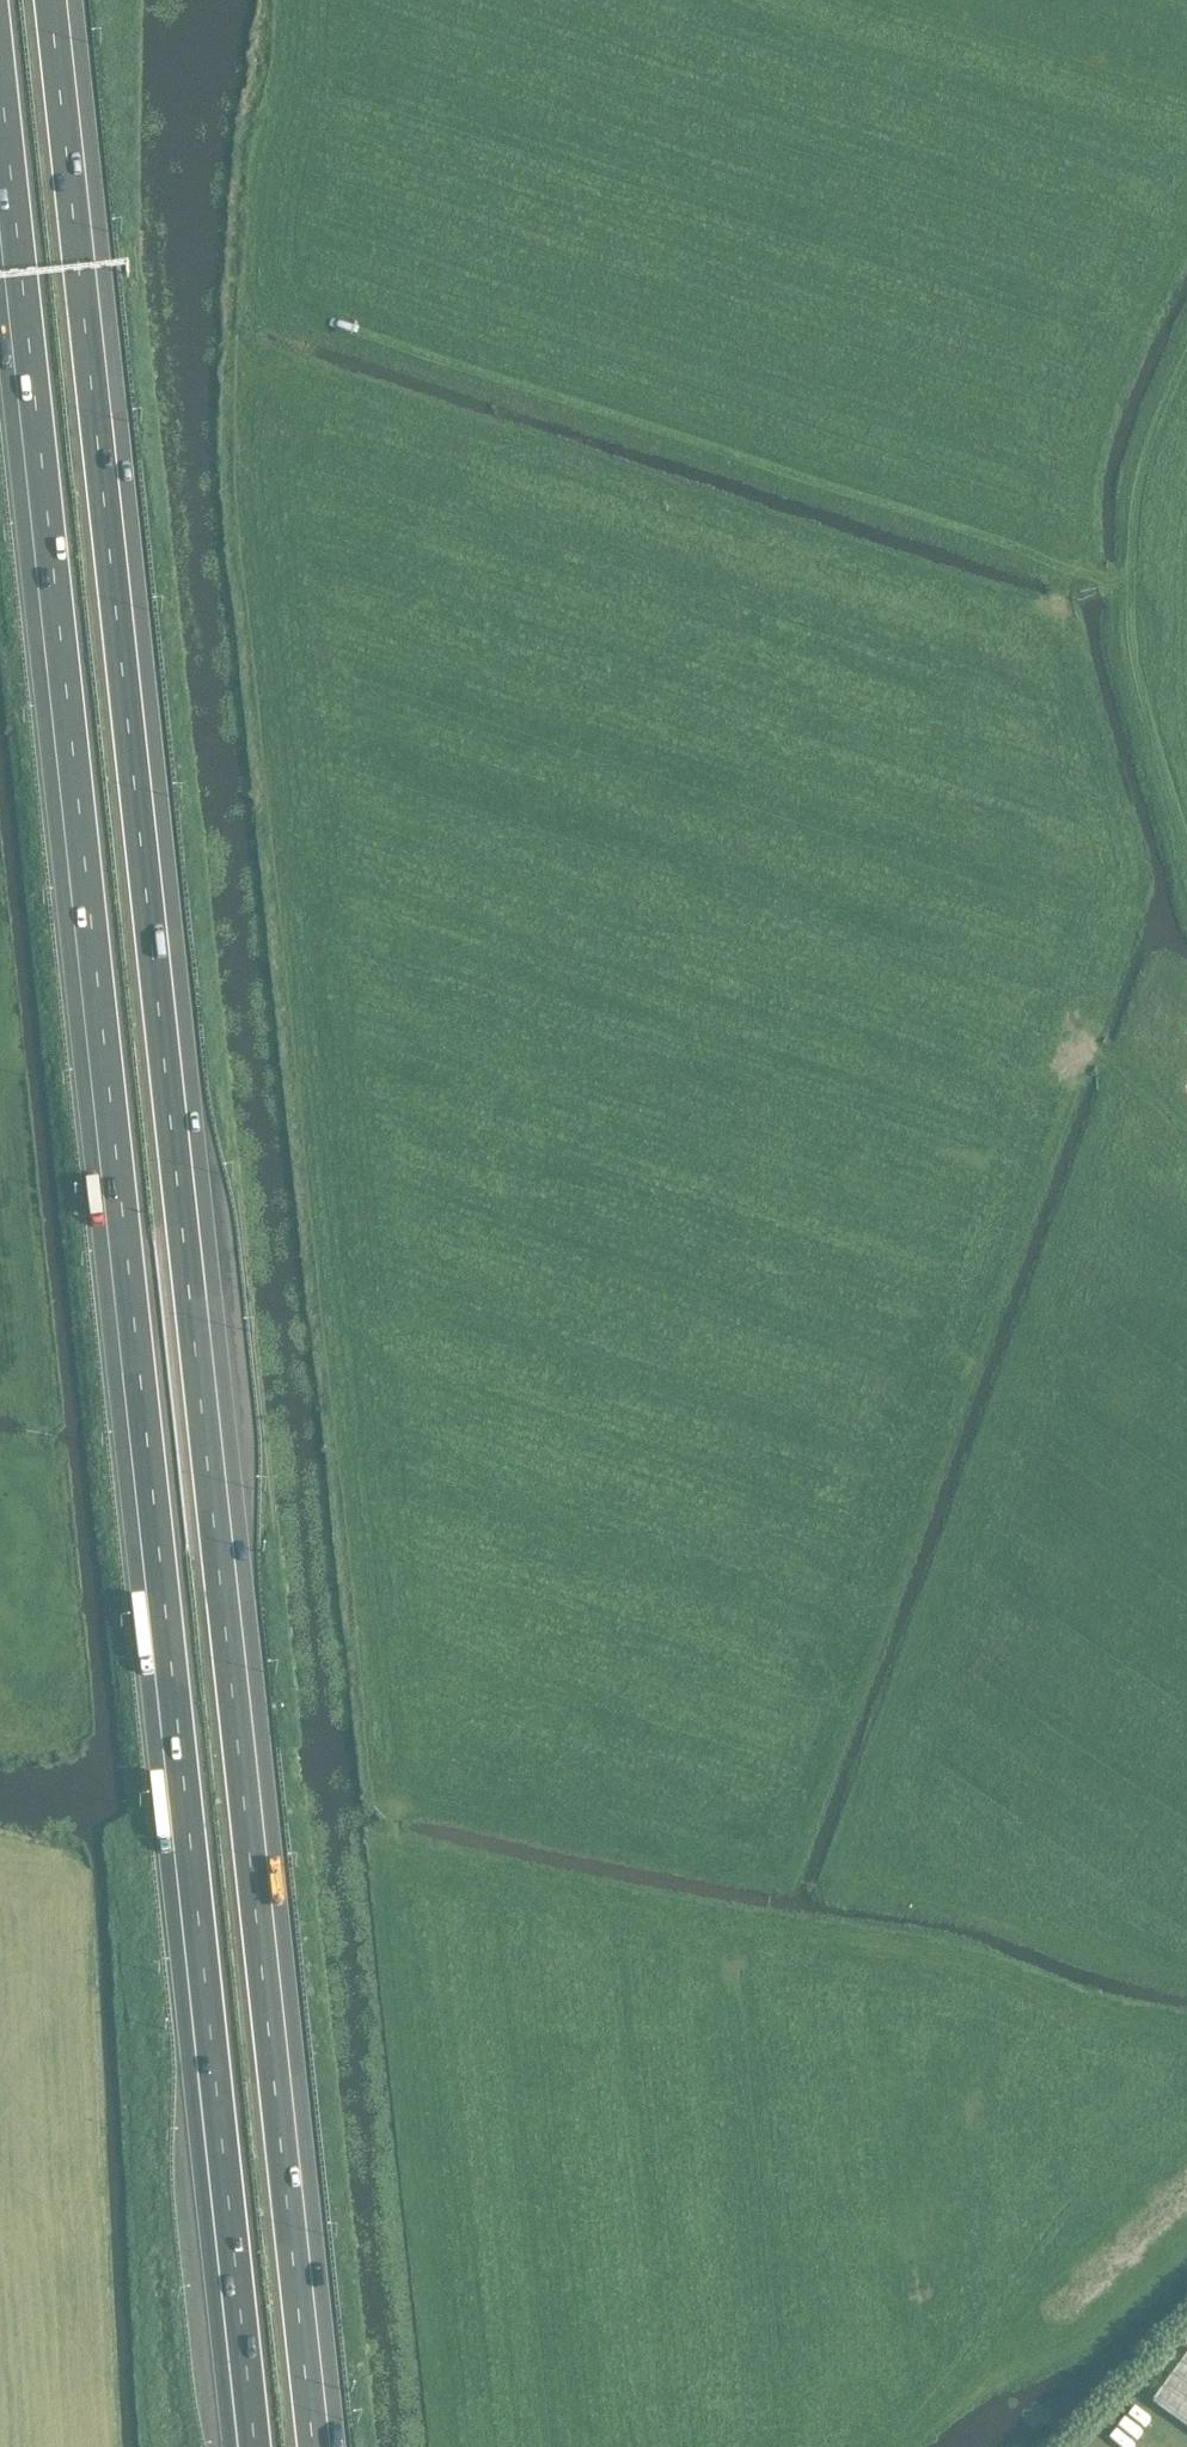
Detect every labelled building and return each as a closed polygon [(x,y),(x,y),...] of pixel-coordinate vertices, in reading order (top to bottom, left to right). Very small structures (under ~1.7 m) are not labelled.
[(1154,2400),(1186,2424),(1186,2353),(1154,2400)]
